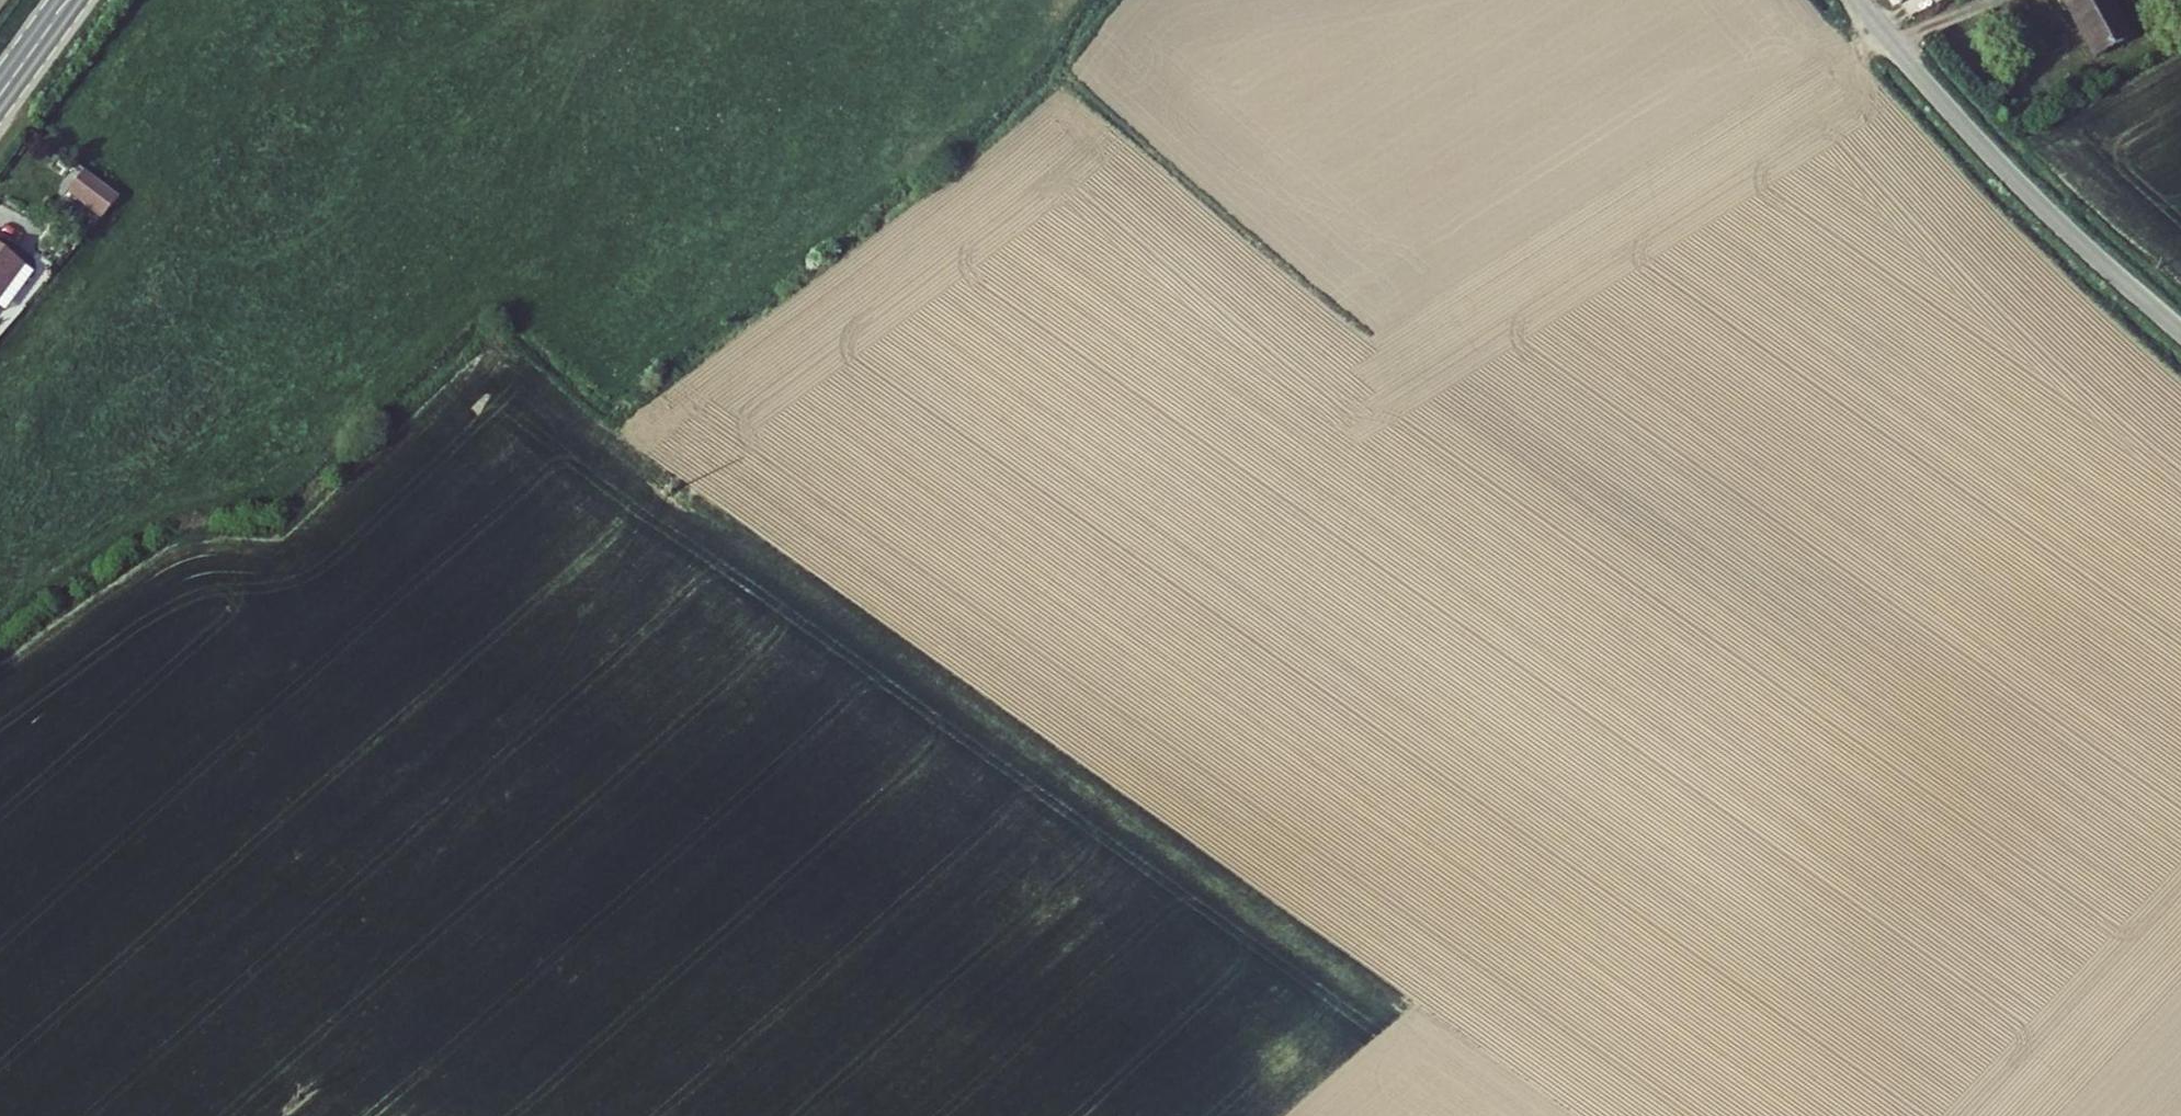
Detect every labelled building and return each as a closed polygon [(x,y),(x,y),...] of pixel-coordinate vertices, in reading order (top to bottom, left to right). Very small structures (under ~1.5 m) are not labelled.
[(2109,54),(2142,37),(2121,0),(2080,0),(2109,54)] [(91,192),(126,220),(147,196),(109,168),(91,192)] [(12,230),(0,245),(0,309),(11,296),(23,305),(56,261),(12,230)]
